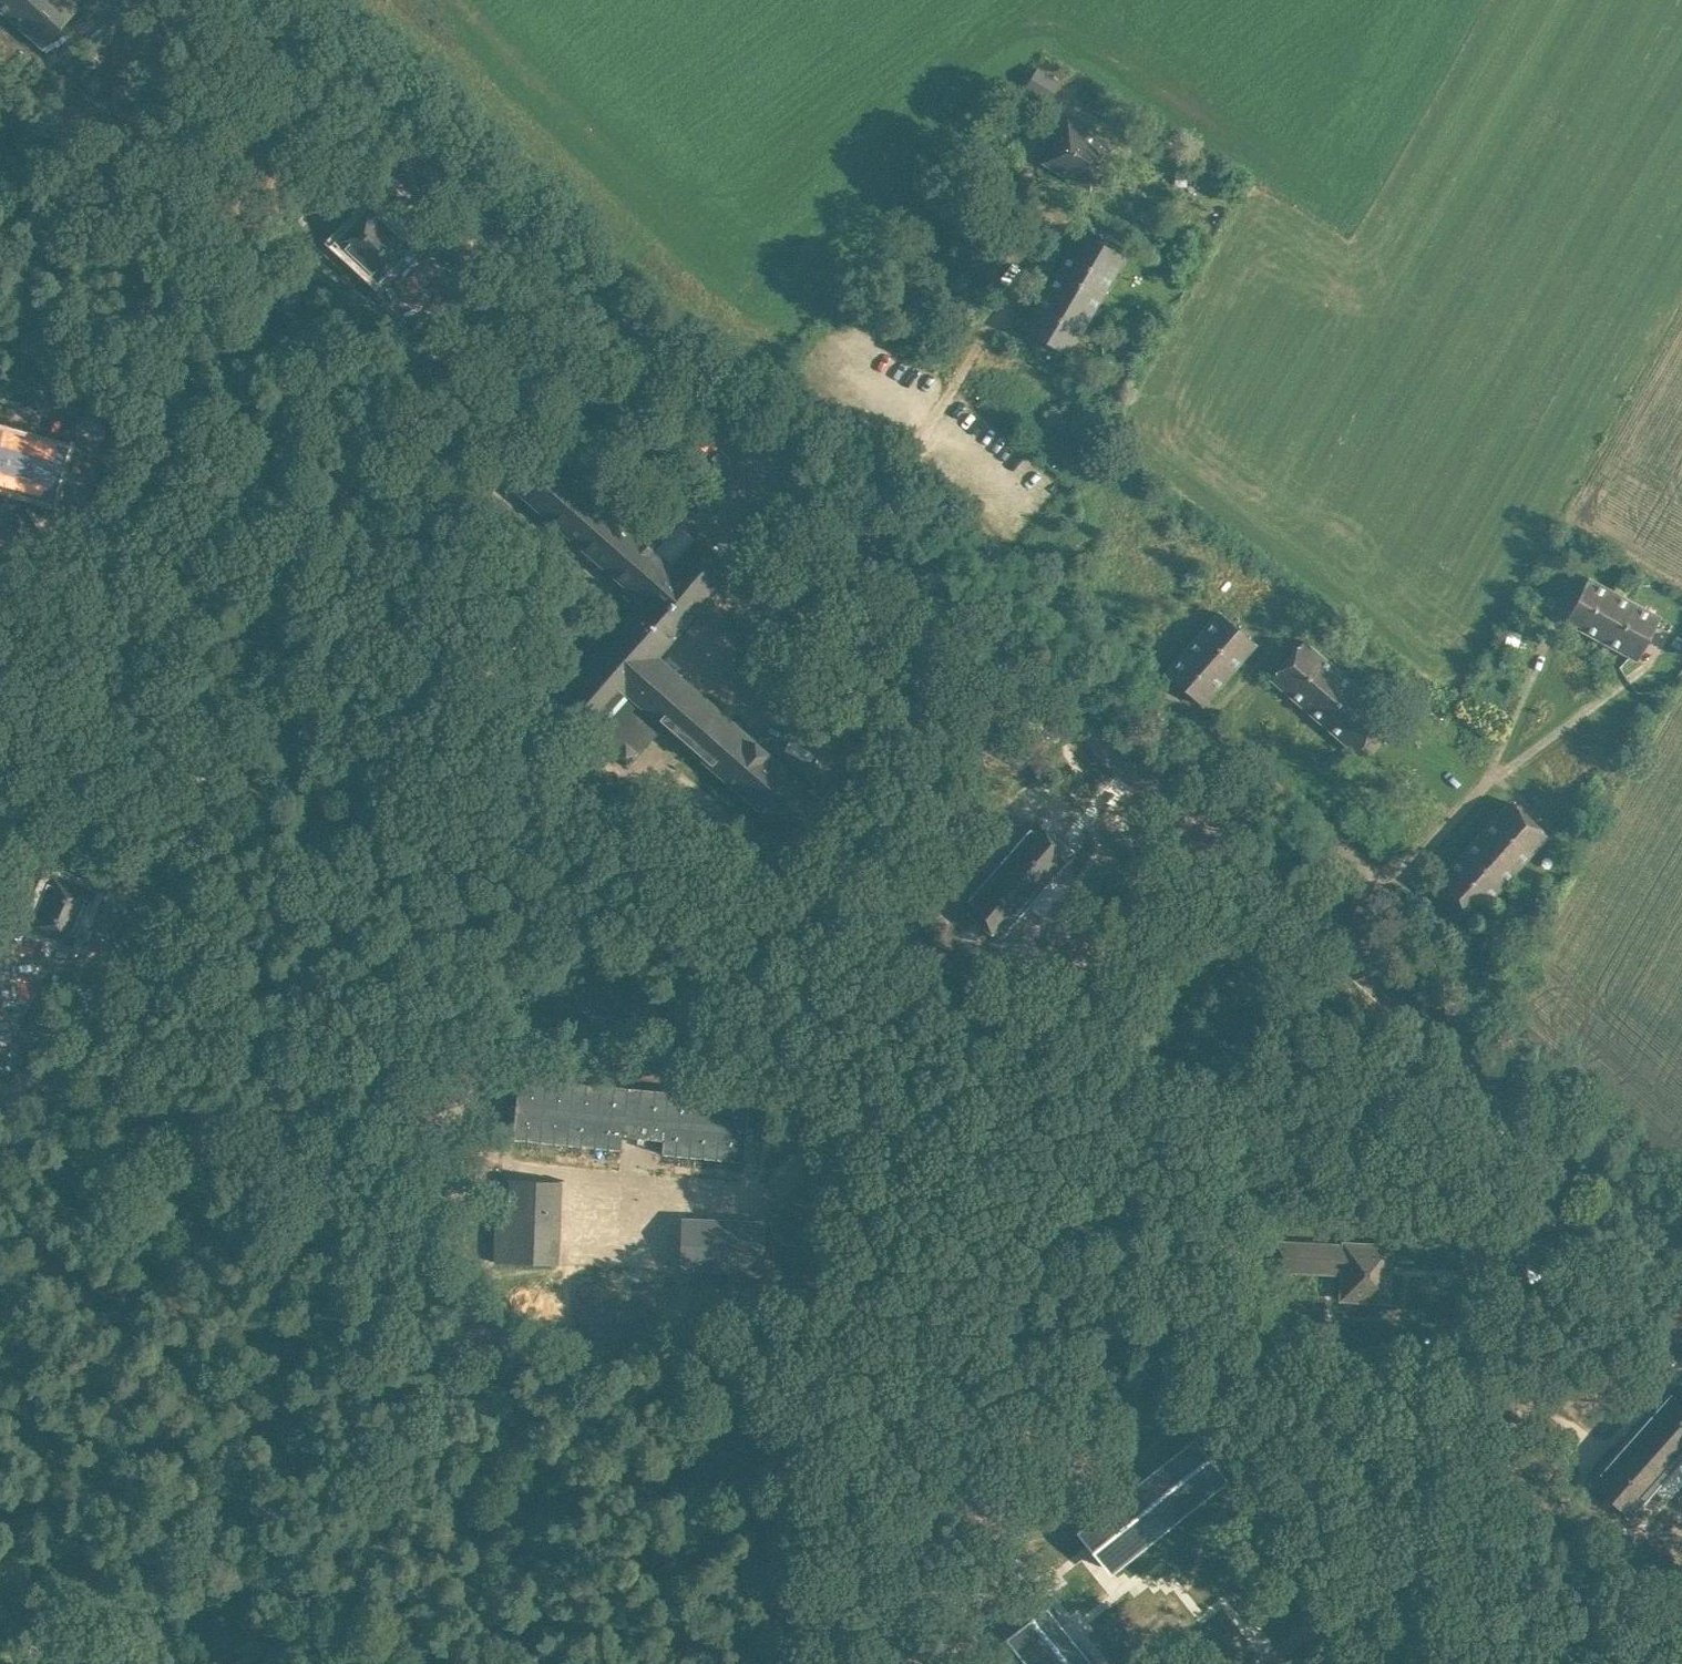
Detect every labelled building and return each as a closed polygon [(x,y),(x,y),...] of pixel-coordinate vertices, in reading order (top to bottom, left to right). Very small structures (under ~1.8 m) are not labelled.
[(43,48),(79,7),(71,0),(0,0),(0,9),(43,48)] [(1036,66),(1021,91),(1047,106),(1061,81),(1036,66)] [(1041,164),(1092,193),(1118,146),(1066,118),(1041,164)] [(337,241),(363,265),(379,280),(411,246),(369,207),(337,241)] [(1081,231),(1052,280),(1099,307),(1127,258),(1100,242),(1081,231)] [(1052,280),(1024,329),(1070,356),(1099,307),(1052,280)] [(602,345),(595,353),(603,360),(610,352),(602,345)] [(681,429),(701,447),(709,439),(688,421),(681,429)] [(53,498),(67,444),(0,427),(0,484),(53,498)] [(544,452),(529,469),(511,490),(638,601),(544,707),(579,738),(585,732),(626,767),(661,727),(795,845),(829,806),(658,656),(734,569),(697,537),(694,540),(677,524),(655,550),(544,452)] [(1588,579),(1565,621),(1601,640),(1624,598),(1588,579)] [(1624,598),(1601,640),(1636,659),(1659,617),(1624,598)] [(1216,615),(1191,644),(1228,676),(1253,647),(1216,615)] [(1520,634),(1508,631),(1505,643),(1517,646),(1520,634)] [(1270,678),(1313,715),(1345,678),(1302,641),(1270,678)] [(1228,676),(1191,644),(1166,673),(1202,705),(1228,676)] [(1345,678),(1313,715),(1356,752),(1387,716),(1345,678)] [(581,770),(573,778),(582,786),(590,777),(581,770)] [(1510,801),(1472,843),(1509,877),(1547,835),(1510,801)] [(1021,837),(963,904),(1001,937),(1059,870),(1073,853),(1035,820),(1021,837)] [(1509,877),(1472,843),(1434,885),(1471,919),(1509,877)] [(51,874),(28,928),(71,946),(94,892),(51,874)] [(661,1153),(742,1161),(748,1098),(518,1076),(512,1138),(620,1149),(622,1135),(662,1139),(661,1153)] [(1343,1141),(1350,1145),(1356,1140),(1355,1133),(1348,1130),(1342,1134),(1343,1141)] [(498,1225),(496,1259),(556,1263),(562,1181),(513,1177),(510,1226),(498,1225)] [(729,1278),(761,1279),(763,1218),(679,1215),(677,1265),(729,1267),(729,1278)] [(1275,1241),(1273,1270),(1341,1273),(1340,1299),(1388,1302),(1391,1245),(1343,1242),(1343,1245),(1275,1241)] [(1589,1482),(1631,1518),(1681,1460),(1681,1386),(1677,1382),(1589,1482)] [(1193,1443),(1082,1533),(1111,1569),(1222,1480),(1193,1443)] [(1010,1639),(1031,1663),(1088,1663),(1045,1611),(1010,1639)]
